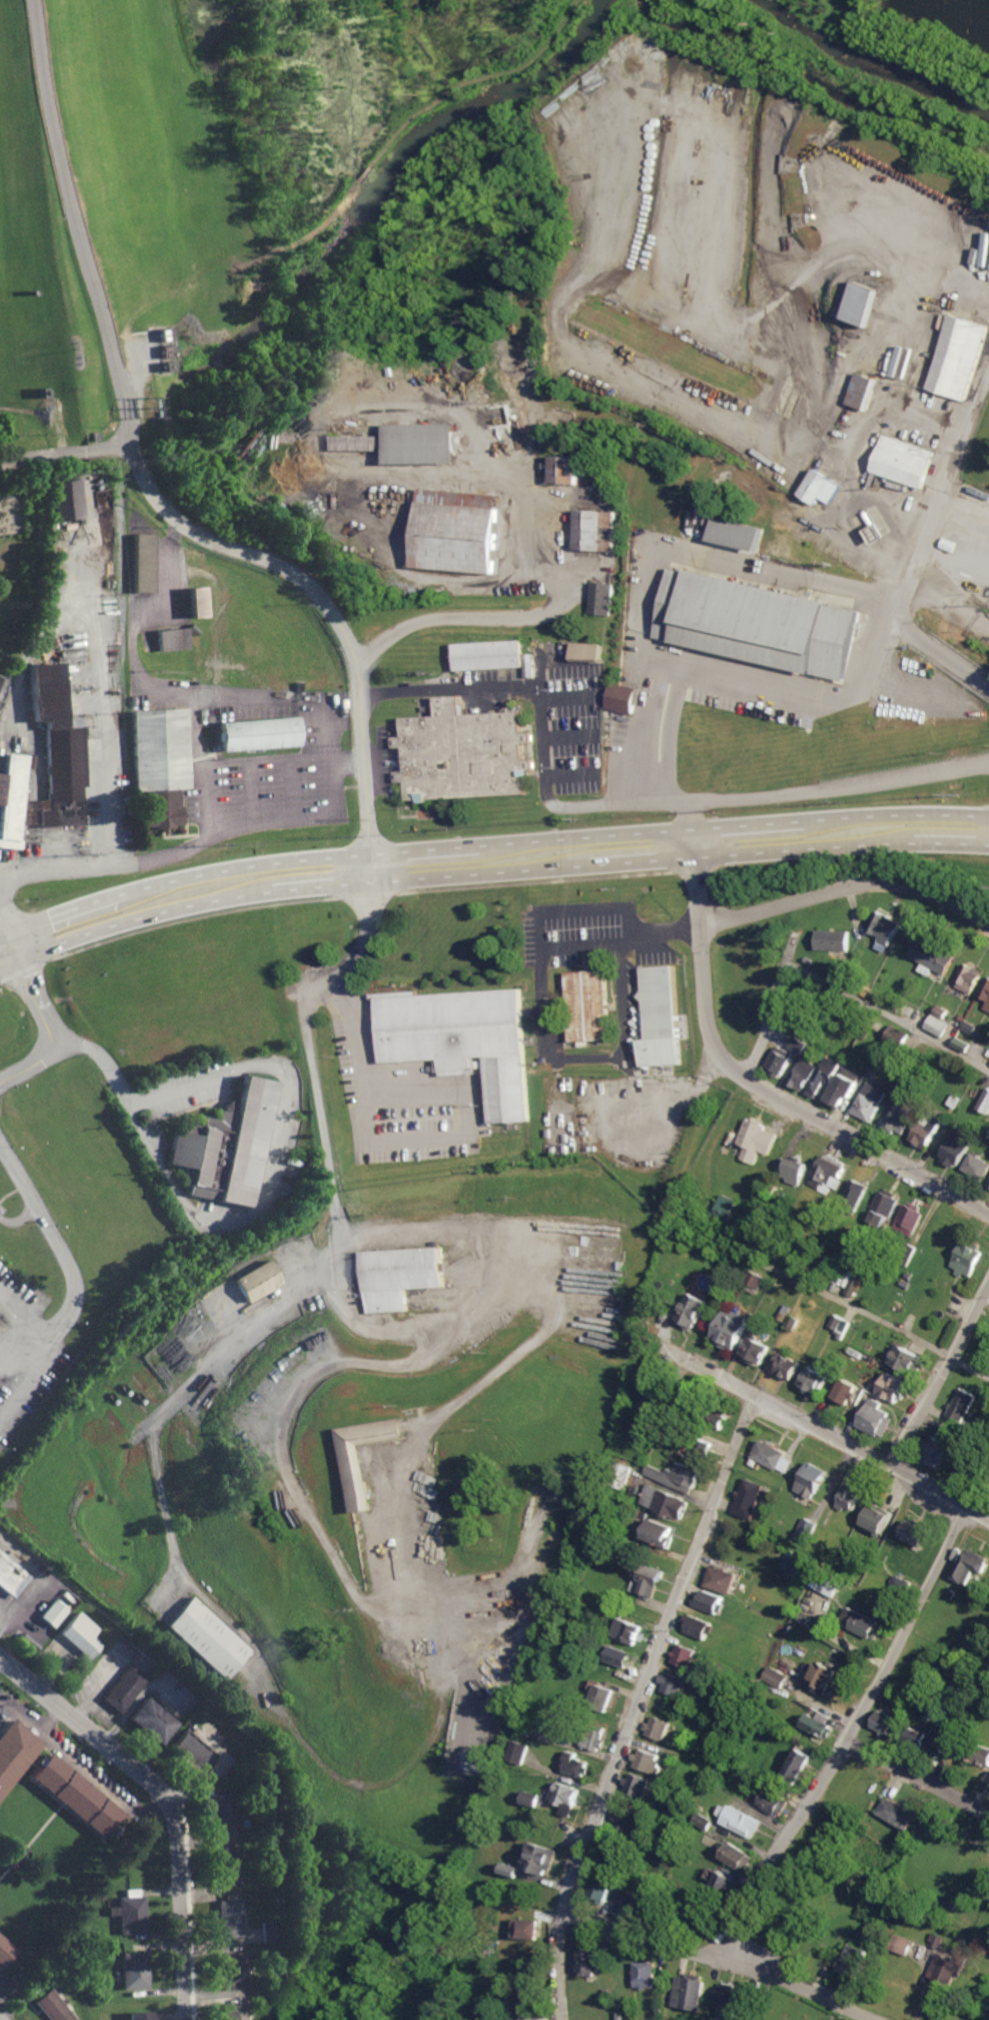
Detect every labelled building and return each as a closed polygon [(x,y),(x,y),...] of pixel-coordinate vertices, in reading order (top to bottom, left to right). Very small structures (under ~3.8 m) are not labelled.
[(846,318),(872,326),(884,289),(858,281),(846,318)] [(965,400),(988,325),(952,314),(928,388),(965,400)] [(165,328),(167,340),(154,341),(153,329),(165,328)] [(167,343),(169,356),(157,357),(155,345),(167,343)] [(169,359),(171,372),(158,373),(157,361),(169,359)] [(871,410),(880,379),(857,372),(848,404),(871,410)] [(457,423),(388,424),(388,464),(458,463),(457,423)] [(871,472),(921,488),(933,451),(883,434),(871,472)] [(337,435),(336,449),(386,450),(386,436),(337,435)] [(579,484),(580,457),(553,456),(552,483),(579,484)] [(816,504),(820,497),(830,503),(841,484),(813,469),(799,495),(816,504)] [(79,516),(71,477),(45,483),(53,522),(79,516)] [(418,486),(497,493),(489,573),(411,566),(418,486)] [(103,488),(89,492),(93,508),(107,504),(103,488)] [(574,550),(614,551),(616,511),(576,510),(574,550)] [(766,528),(716,517),(711,541),(761,551),(766,528)] [(147,593),(132,593),(132,533),(148,533),(147,593)] [(670,567),(654,636),(845,679),(860,611),(828,603),(829,600),(688,567),(687,571),(670,567)] [(590,614),(613,615),(614,582),(591,581),(590,614)] [(203,618),(202,587),(186,588),(187,618),(203,618)] [(2,623),(11,636),(18,631),(9,618),(2,623)] [(155,651),(153,629),(181,626),(183,648),(155,651)] [(525,667),(524,641),(458,643),(459,670),(525,667)] [(603,661),(604,643),(575,643),(574,661),(603,661)] [(527,655),(527,677),(536,677),(535,655),(527,655)] [(37,826),(81,825),(80,785),(85,785),(81,726),(63,726),(60,662),(27,665),(30,722),(41,722),(46,798),(36,799),(37,826)] [(608,708),(634,714),(639,687),(613,682),(608,708)] [(413,801),(529,795),(528,770),(538,770),(537,760),(528,761),(527,743),(536,743),(535,733),(526,734),(525,711),(467,715),(466,695),(441,697),(442,717),(406,719),(407,737),(398,738),(399,751),(408,751),(409,772),(401,772),(402,782),(412,781),(413,801)] [(128,710),(185,710),(186,788),(177,788),(180,824),(172,824),(172,827),(165,827),(165,834),(159,834),(159,828),(152,828),(152,825),(143,825),(143,789),(134,790),(128,710)] [(213,720),(217,750),(295,745),(292,715),(213,720)] [(20,849),(0,847),(0,772),(2,772),(4,750),(33,754),(32,769),(25,769),(17,838),(21,839),(20,849)] [(882,935),(877,948),(889,953),(902,920),(878,910),(870,930),(882,935)] [(817,949),(850,950),(850,930),(818,929),(817,949)] [(933,969),(947,975),(957,955),(920,937),(911,956),(923,963),(920,970),(930,975),(933,969)] [(973,994),(984,971),(967,963),(956,986),(973,994)] [(641,966),(675,964),(682,1064),(641,1067),(639,1038),(647,1037),(644,999),(638,995),(643,989),(641,966)] [(564,971),(604,969),(610,1039),(571,1041),(564,971)] [(988,1000),(988,978),(981,996),(988,1000)] [(375,995),(523,987),(530,1121),(491,1122),(486,1057),(476,1058),(479,1073),(441,1074),(441,1060),(381,1061),(375,995)] [(944,1019),(949,1011),(939,1005),(934,1013),(944,1019)] [(949,1023),(933,1014),(925,1028),(942,1037),(949,1023)] [(909,1033),(892,1024),(884,1040),(901,1049),(909,1033)] [(788,1047),(802,1053),(806,1043),(793,1037),(788,1047)] [(972,1043),(957,1037),(953,1045),(968,1052),(972,1043)] [(780,1076),(791,1053),(776,1046),(765,1069),(780,1076)] [(839,1063),(824,1055),(806,1093),(815,1098),(824,1080),(830,1083),(839,1063)] [(788,1084),(804,1091),(815,1065),(798,1058),(788,1084)] [(838,1109),(844,1096),(849,1098),(860,1075),(842,1066),(824,1103),(838,1109)] [(243,1072),(276,1079),(251,1207),(186,1193),(191,1167),(165,1163),(172,1129),(198,1133),(200,1124),(232,1130),(243,1072)] [(852,1113),(872,1121),(885,1091),(864,1082),(852,1113)] [(988,1087),(979,1108),(988,1113),(988,1087)] [(914,1109),(894,1102),(884,1129),(894,1133),(895,1130),(904,1134),(914,1109)] [(738,1143),(745,1145),(740,1159),(753,1163),(758,1150),(769,1154),(776,1133),(762,1128),(764,1120),(748,1115),(738,1143)] [(929,1126),(918,1121),(911,1142),(928,1148),(939,1119),(933,1116),(929,1126)] [(958,1168),(974,1139),(956,1129),(940,1159),(958,1168)] [(988,1170),(988,1162),(973,1152),(963,1168),(983,1180),(988,1170)] [(839,1188),(849,1163),(824,1153),(812,1186),(830,1192),(832,1186),(839,1188)] [(801,1185),(808,1163),(790,1157),(782,1179),(801,1185)] [(861,1205),(870,1186),(855,1178),(845,1198),(861,1205)] [(883,1189),(869,1220),(885,1228),(899,1196),(883,1189)] [(728,1221),(737,1200),(722,1194),(714,1214),(728,1221)] [(924,1207),(905,1200),(895,1229),(914,1236),(924,1207)] [(973,1277),(984,1247),(963,1239),(952,1270),(973,1277)] [(369,1312),(408,1311),(407,1289),(446,1287),(444,1247),(366,1251),(369,1312)] [(231,1278),(245,1303),(279,1283),(266,1258),(231,1278)] [(762,1289),(768,1276),(754,1269),(747,1282),(762,1289)] [(708,1300),(691,1292),(677,1323),(694,1331),(708,1300)] [(748,1320),(724,1311),(713,1342),(737,1351),(748,1320)] [(741,1357),(761,1366),(771,1344),(751,1335),(741,1357)] [(891,1362),(915,1373),(923,1355),(900,1344),(891,1362)] [(793,1380),(800,1360),(781,1353),(774,1373),(793,1380)] [(797,1386),(816,1396),(827,1375),(808,1365),(797,1386)] [(878,1393),(897,1402),(908,1382),(889,1372),(878,1393)] [(859,1385),(842,1378),(833,1397),(851,1405),(859,1385)] [(947,1415),(962,1423),(977,1395),(961,1387),(947,1415)] [(886,1437),(894,1415),(881,1410),(884,1401),(870,1397),(860,1428),(886,1437)] [(706,1422),(720,1428),(725,1416),(711,1410),(706,1422)] [(370,1510),(362,1443),(406,1438),(404,1419),(340,1427),(351,1512),(370,1510)] [(689,1452),(704,1461),(714,1444),(699,1435),(689,1452)] [(939,1469),(952,1443),(936,1435),(923,1461),(939,1469)] [(753,1458),(782,1470),(789,1472),(793,1461),(785,1458),(788,1451),(760,1439),(753,1458)] [(952,1474),(964,1480),(972,1463),(960,1457),(952,1474)] [(829,1471),(811,1461),(796,1490),(813,1499),(829,1471)] [(702,1470),(681,1462),(677,1473),(652,1463),(647,1476),(693,1493),(702,1470)] [(732,1510),(752,1519),(767,1486),(747,1477),(732,1510)] [(855,1512),(863,1488),(846,1483),(839,1507),(855,1512)] [(641,1504),(683,1519),(690,1499),(648,1484),(641,1504)] [(861,1528),(881,1537),(891,1512),(871,1503),(861,1528)] [(819,1523),(805,1517),(795,1537),(809,1544),(819,1523)] [(643,1538),(670,1548),(674,1537),(671,1536),(674,1526),(650,1518),(643,1538)] [(920,1546),(928,1527),(906,1518),(898,1537),(920,1546)] [(967,1547),(952,1578),(967,1585),(974,1569),(983,1573),(988,1560),(988,1557),(967,1547)] [(804,1555),(789,1548),(779,1569),(795,1576),(804,1555)] [(13,1599),(0,1588),(0,1550),(31,1576),(13,1599)] [(640,1588),(638,1591),(655,1598),(665,1572),(641,1562),(632,1585),(640,1588)] [(730,1594),(737,1574),(711,1565),(704,1585),(730,1594)] [(811,1587),(835,1596),(841,1581),(817,1572),(811,1587)] [(892,1582),(905,1590),(909,1583),(896,1575),(892,1582)] [(721,1613),(726,1597),(701,1589),(695,1605),(721,1613)] [(254,1649),(192,1595),(166,1625),(227,1679),(254,1649)] [(54,1627),(68,1610),(55,1598),(40,1616),(54,1627)] [(877,1640),(884,1622),(848,1607),(841,1625),(877,1640)] [(99,1628),(79,1610),(59,1633),(90,1659),(103,1644),(93,1635),(99,1628)] [(686,1632),(709,1640),(715,1623),(689,1614),(686,1623),(689,1624),(686,1632)] [(614,1635),(637,1644),(644,1626),(621,1617),(614,1635)] [(674,1662),(692,1668),(698,1649),(680,1643),(674,1662)] [(628,1668),(634,1652),(613,1645),(607,1660),(628,1668)] [(828,1695),(837,1669),(818,1661),(810,1681),(817,1684),(815,1690),(828,1695)] [(120,1713),(150,1678),(132,1663),(102,1699),(120,1713)] [(763,1680),(782,1688),(788,1675),(769,1666),(763,1680)] [(668,1672),(661,1688),(681,1697),(688,1680),(668,1672)] [(610,1712),(615,1688),(597,1684),(592,1708),(610,1712)] [(128,1718),(160,1745),(178,1722),(146,1696),(128,1718)] [(904,1719),(881,1711),(875,1728),(898,1736),(904,1719)] [(803,1725),(830,1740),(837,1728),(809,1713),(803,1725)] [(646,1735),(666,1740),(671,1721),(652,1716),(646,1735)] [(37,1741),(4,1717),(0,1723),(0,1789),(37,1741)] [(583,1745),(602,1750),(608,1729),(589,1724),(583,1745)] [(939,1735),(913,1727),(908,1742),(943,1753),(949,1732),(940,1730),(939,1735)] [(216,1758),(186,1731),(169,1750),(199,1777),(216,1758)] [(530,1745),(514,1739),(508,1760),(524,1765),(530,1745)] [(974,1746),(972,1762),(988,1765),(988,1748),(974,1746)] [(635,1766),(658,1774),(664,1755),(641,1748),(635,1766)] [(814,1756),(800,1748),(787,1772),(801,1780),(814,1756)] [(564,1772),(587,1777),(591,1761),(577,1758),(578,1753),(569,1750),(564,1772)] [(125,1813),(47,1752),(26,1778),(104,1839),(125,1813)] [(650,1798),(654,1779),(630,1773),(626,1792),(650,1798)] [(566,1804),(564,1814),(575,1816),(581,1787),(556,1782),(552,1801),(566,1804)] [(783,1816),(791,1800),(766,1787),(758,1803),(783,1816)] [(522,1803),(538,1807),(541,1794),(526,1790),(522,1803)] [(216,1836),(238,1833),(232,1792),(211,1794),(216,1836)] [(918,1813),(887,1796),(877,1814),(908,1831),(918,1813)] [(765,1818),(724,1803),(720,1814),(727,1816),(724,1824),(758,1837),(765,1818)] [(639,1835),(644,1813),(617,1807),(612,1829),(639,1835)] [(694,1822),(710,1831),(716,1820),(700,1812),(694,1822)] [(721,1855),(749,1872),(758,1856),(730,1840),(721,1855)] [(557,1849),(529,1841),(523,1861),(533,1864),(531,1871),(550,1876),(557,1849)] [(29,1852),(20,1843),(9,1855),(19,1863),(29,1852)] [(239,1886),(238,1845),(215,1846),(217,1887),(239,1886)] [(500,1873),(516,1877),(519,1866),(502,1862),(500,1873)] [(713,1886),(736,1897),(743,1881),(720,1871),(713,1886)] [(606,1903),(614,1882),(596,1876),(589,1896),(606,1903)] [(223,1893),(224,1900),(217,1900),(218,1938),(241,1937),(240,1892),(223,1893)] [(649,1899),(632,1894),(626,1912),(643,1918),(649,1899)] [(118,1933),(145,1932),(143,1895),(116,1896),(117,1906),(107,1906),(107,1915),(117,1915),(118,1933)] [(538,1939),(538,1920),(514,1919),(513,1938),(538,1939)] [(262,1941),(276,1941),(276,1921),(262,1921),(262,1941)] [(18,1948),(0,1934),(0,1966),(3,1968),(18,1948)] [(908,1955),(913,1940),(896,1934),(891,1949),(908,1955)] [(842,1970),(860,1978),(871,1950),(852,1943),(842,1970)] [(600,1976),(601,1947),(581,1947),(581,1976),(600,1976)] [(146,1951),(119,1952),(120,1989),(147,1988),(146,1951)] [(219,1952),(220,1988),(247,1988),(246,1951),(219,1952)] [(928,1975),(952,1987),(957,1975),(961,1977),(966,1966),(938,1953),(928,1975)] [(658,1962),(637,1962),(637,1988),(657,1988),(658,1962)] [(707,1976),(689,1973),(688,1977),(679,1975),(673,2006),(700,2011),(707,1976)] [(719,2015),(735,2019),(739,2019),(746,1998),(738,1996),(741,1988),(722,1982),(716,2004),(722,2006),(719,2015)] [(48,1987),(32,2001),(48,2019),(72,2019),(75,2018),(48,1987)] [(509,2008),(531,2008),(532,1991),(510,1990),(509,2008)] [(245,2001),(223,2002),(224,2019),(246,2019),(245,2001)] [(126,2011),(126,2019),(149,2019),(149,2011),(126,2011)]
